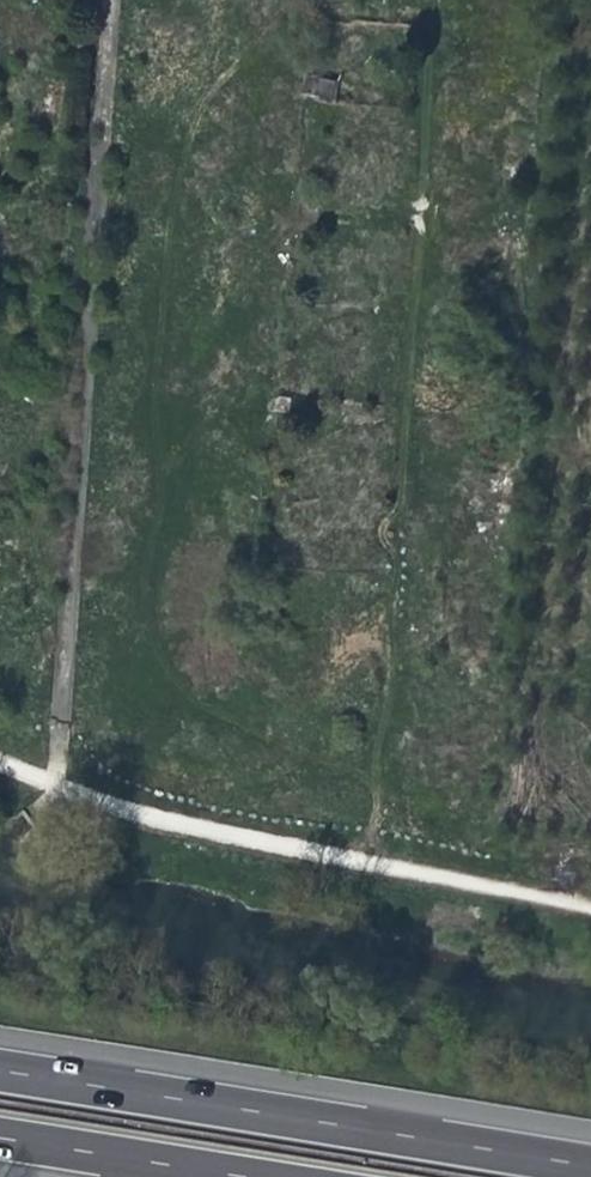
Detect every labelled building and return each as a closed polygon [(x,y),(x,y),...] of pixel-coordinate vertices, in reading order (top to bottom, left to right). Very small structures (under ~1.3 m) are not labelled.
[(309,76),(308,95),(335,97),(337,78),(309,76)]
